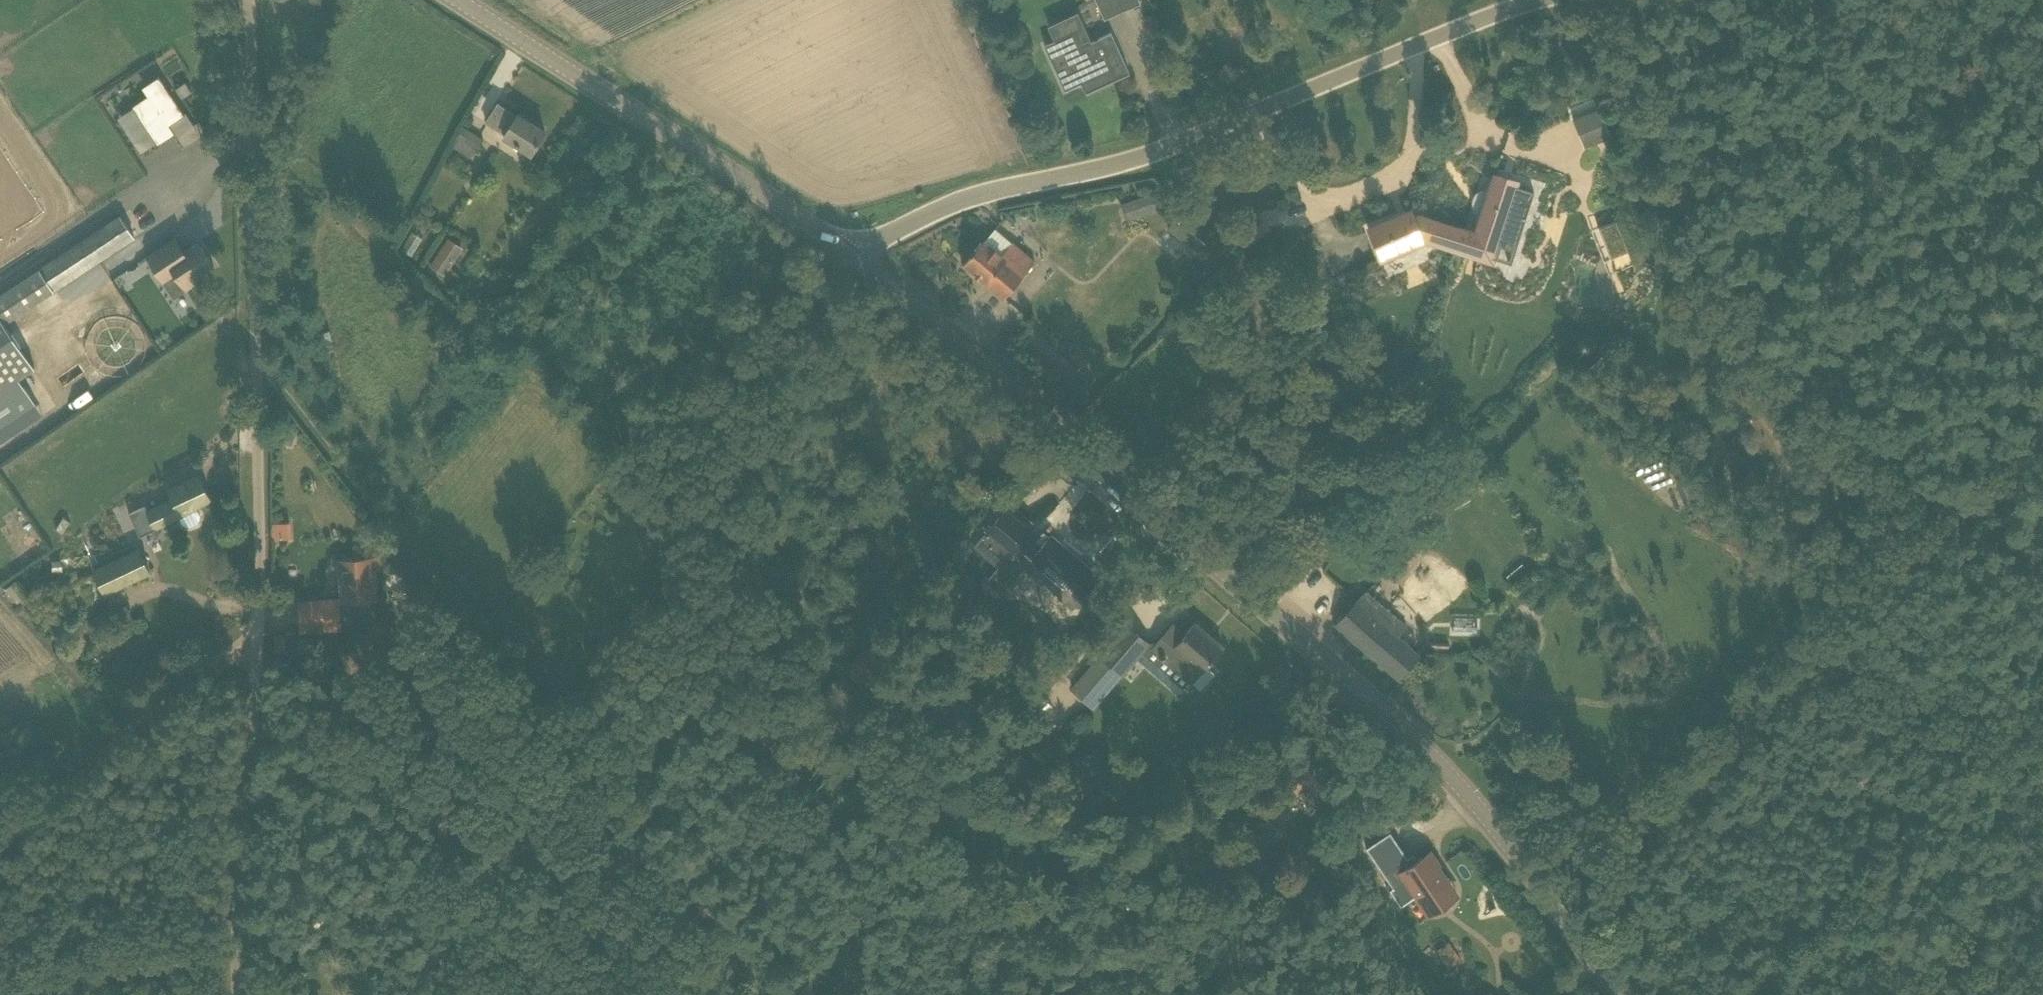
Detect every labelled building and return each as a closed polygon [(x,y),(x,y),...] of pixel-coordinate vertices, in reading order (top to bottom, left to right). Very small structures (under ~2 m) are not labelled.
[(1140,2),(1139,0),(1097,0),(1105,18),(1140,2)] [(1114,80),(1131,72),(1113,32),(1083,45),(1076,31),(1045,45),(1065,90),(1112,69),(1115,77),(1114,78),(1114,80)] [(184,113),(160,76),(143,87),(149,96),(135,106),(136,108),(159,142),(159,143),(176,133),(169,123),(184,113)] [(186,81),(175,88),(182,98),(192,92),(186,81)] [(1611,137),(1599,107),(1573,118),(1585,148),(1611,137)] [(531,154),(546,131),(518,114),(513,122),(494,110),(486,123),(505,135),(504,137),(531,154)] [(463,127),(450,145),(471,158),(483,141),(463,127)] [(1495,175),(1486,202),(1476,234),(1419,215),(1414,218),(1411,210),(1369,228),(1382,259),(1424,242),(1423,240),(1424,239),(1492,261),(1498,242),(1513,247),(1522,217),(1507,212),(1517,181),(1495,175)] [(1122,201),(1128,219),(1158,209),(1152,191),(1122,201)] [(1184,208),(1168,227),(1196,250),(1212,231),(1184,208)] [(1250,243),(1268,227),(1258,215),(1240,230),(1250,243)] [(37,405),(21,380),(37,369),(7,325),(55,292),(54,290),(134,237),(120,216),(40,269),(0,295),(0,429),(37,405)] [(1625,250),(1614,221),(1599,227),(1610,256),(1625,250)] [(430,264),(445,273),(463,246),(448,236),(430,264)] [(176,274),(186,290),(203,278),(200,273),(214,264),(198,240),(184,250),(175,237),(147,256),(165,282),(176,274)] [(1002,255),(984,239),(962,264),(1003,298),(1035,262),(1013,242),(1002,255)] [(148,512),(141,515),(127,523),(135,539),(156,528),(179,516),(183,524),(187,526),(191,527),(199,523),(200,519),(201,515),(197,508),(198,508),(197,506),(211,499),(199,475),(169,489),(174,498),(148,512)] [(974,546),(999,567),(989,578),(1004,591),(1024,568),(1072,609),(1099,578),(1049,536),(1039,548),(1025,536),(1030,530),(1006,509),(974,546)] [(272,521),(273,536),(292,535),(291,520),(272,521)] [(140,548),(94,570),(107,596),(152,574),(140,548)] [(299,604),(301,618),(301,627),(339,624),(338,615),(359,613),(359,612),(370,611),(369,599),(376,598),(373,558),(339,560),(342,601),(299,604)] [(1336,623),(1399,678),(1420,654),(1398,636),(1407,626),(1367,590),(1358,600),(1357,599),(1336,623)] [(1153,647),(1127,624),(1073,687),(1095,705),(1136,657),(1179,693),(1190,680),(1201,690),(1216,674),(1206,666),(1223,646),(1195,622),(1185,635),(1172,624),(1153,647)] [(1316,807),(1341,779),(1309,751),(1291,770),(1292,771),(1285,779),(1316,807)] [(1405,881),(1420,902),(1449,882),(1439,867),(1440,866),(1430,850),(1411,863),(1407,858),(1384,874),(1394,889),(1405,881)]
